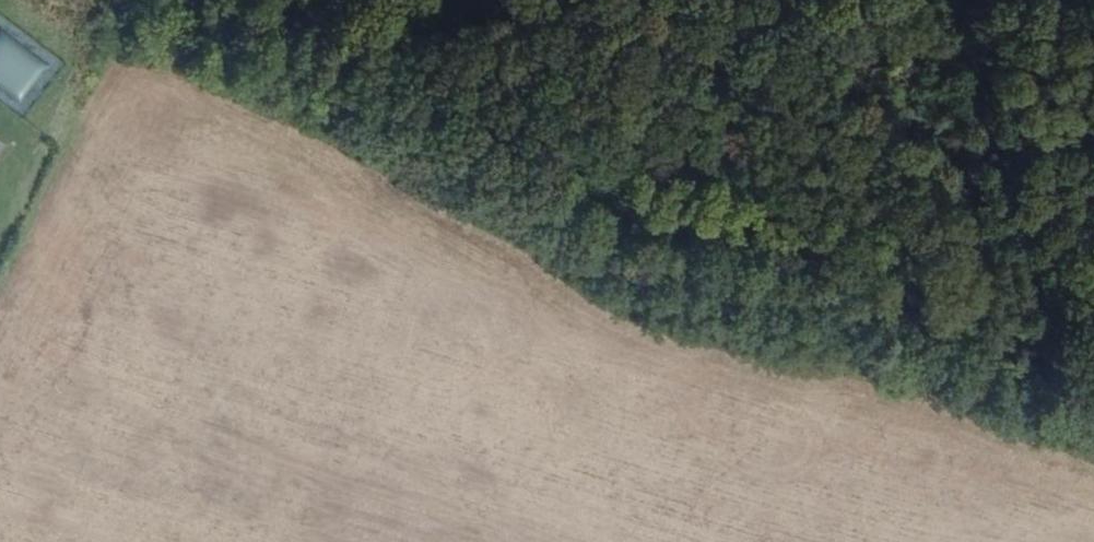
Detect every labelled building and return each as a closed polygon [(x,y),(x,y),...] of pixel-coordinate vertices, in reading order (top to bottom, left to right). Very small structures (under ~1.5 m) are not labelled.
[(25,105),(48,65),(0,38),(0,90),(25,105)]
